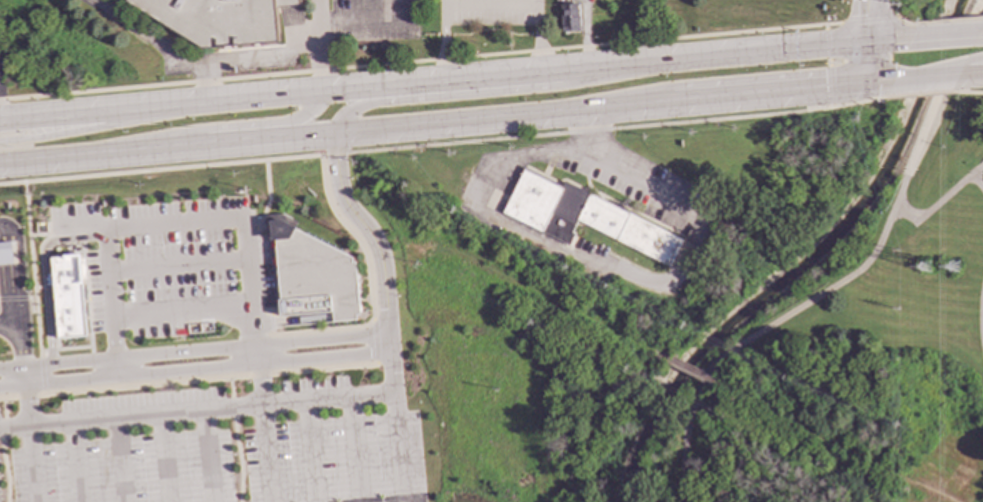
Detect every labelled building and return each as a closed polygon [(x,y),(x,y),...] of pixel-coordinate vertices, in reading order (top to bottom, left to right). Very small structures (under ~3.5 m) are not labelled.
[(126,4),(207,48),(264,43),(266,44),(278,44),(275,7),(298,5),(298,0),(128,0),(126,4)] [(560,4),(561,32),(580,31),(579,4),(560,4)] [(278,7),(279,27),(301,26),(300,6),(278,7)] [(518,167),(556,185),(559,178),(586,192),(572,219),(566,231),(569,233),(564,244),(497,211),(518,167)] [(586,192),(679,238),(665,265),(572,219),(586,192)] [(358,320),(356,314),(360,314),(357,261),(353,261),(353,256),(280,219),(270,219),(272,240),(275,240),(280,299),(279,299),(281,316),(333,312),(334,322),(358,320)] [(16,263),(0,264),(0,242),(14,241),(16,263)] [(82,254),(51,257),(58,339),(88,336),(83,284),(85,284),(82,254)]
